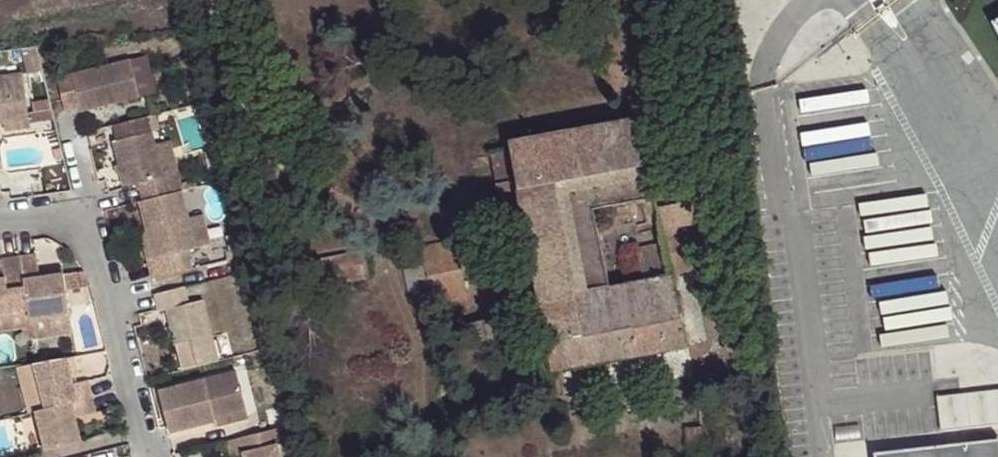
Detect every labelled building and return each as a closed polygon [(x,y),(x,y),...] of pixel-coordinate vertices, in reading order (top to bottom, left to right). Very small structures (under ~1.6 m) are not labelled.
[(130,60),(72,73),(81,110),(140,95),(130,60)] [(33,96),(51,94),(48,74),(31,77),(33,96)] [(0,78),(0,125),(31,121),(24,75),(0,78)] [(639,119),(509,142),(515,174),(540,298),(548,333),(552,354),(551,363),(553,371),(688,347),(672,278),(703,271),(699,249),(685,237),(680,237),(665,242),(666,243),(637,248),(644,279),(610,285),(593,211),(656,198),(639,119)] [(145,200),(174,193),(170,176),(165,177),(153,133),(114,142),(126,186),(140,184),(145,200)] [(515,174),(509,142),(490,146),(496,178),(515,174)] [(749,186),(740,187),(741,198),(750,197),(749,186)] [(196,248),(181,191),(174,193),(145,200),(140,202),(154,258),(148,260),(152,280),(191,270),(186,249),(196,248)] [(658,208),(663,231),(677,228),(686,226),(682,204),(658,208)] [(663,231),(665,242),(680,237),(677,228),(663,231)] [(422,249),(426,266),(430,290),(433,304),(468,298),(457,242),(422,249)] [(364,251),(266,272),(271,299),(370,279),(364,251)] [(30,310),(25,275),(22,256),(5,259),(7,278),(0,279),(0,315),(30,310)] [(430,290),(426,266),(412,269),(418,292),(430,290)] [(25,275),(30,310),(31,319),(71,313),(65,274),(42,278),(41,272),(25,275)] [(186,303),(183,287),(155,293),(158,310),(166,308),(174,344),(189,340),(195,366),(216,361),(202,299),(186,303)] [(548,333),(540,298),(513,305),(520,337),(548,333)] [(189,340),(174,344),(180,370),(195,366),(189,340)] [(72,384),(66,358),(38,363),(34,364),(44,410),(93,399),(88,380),(72,384)] [(169,430),(213,419),(213,416),(245,408),(235,371),(159,392),(169,430)] [(941,431),(997,424),(997,389),(937,396),(941,431)] [(38,412),(47,451),(82,442),(77,419),(96,415),(93,399),(44,410),(38,412)] [(213,416),(213,419),(215,425),(247,417),(245,408),(213,416)] [(288,425),(225,441),(230,456),(233,456),(242,455),(242,456),(279,456),(279,455),(294,451),(288,425)] [(874,453),(874,456),(997,456),(997,439),(874,453)]
